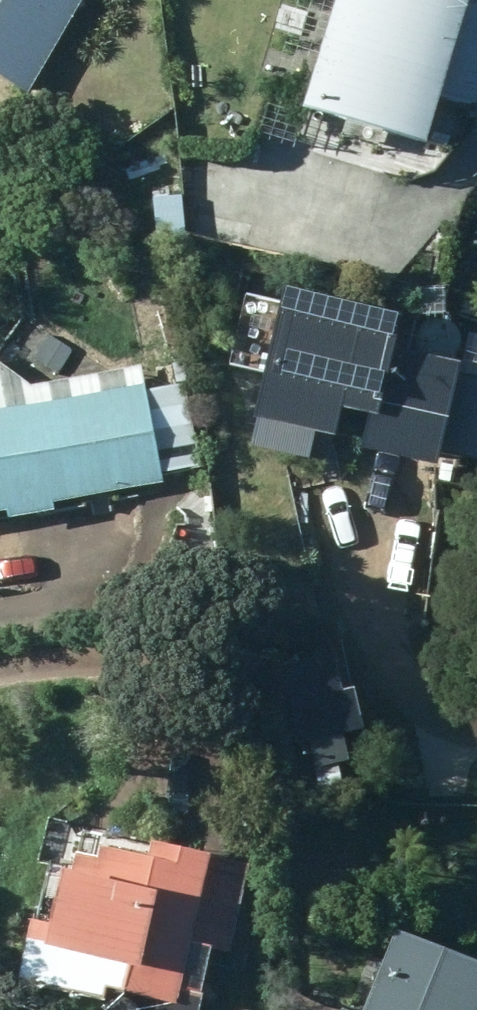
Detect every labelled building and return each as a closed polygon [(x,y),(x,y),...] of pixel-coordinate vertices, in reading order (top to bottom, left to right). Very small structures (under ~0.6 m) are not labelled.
[(81,0),(0,0),(0,77),(28,93),(81,0)] [(429,143),(442,97),(476,106),(476,3),(470,1),(471,0),(337,0),(305,107),(429,143)] [(391,337),(284,311),(254,439),(429,496),(454,386),(393,361),(391,337)] [(7,513),(8,520),(56,511),(54,503),(164,483),(162,473),(201,466),(186,383),(145,391),(141,366),(29,387),(0,360),(0,514),(7,513)] [(279,675),(297,755),(357,741),(348,701),(341,703),(332,664),(279,675)] [(151,843),(148,856),(100,845),(98,856),(76,851),(72,872),(63,870),(51,925),(28,920),(15,979),(106,999),(108,991),(158,1001),(156,1009),(199,1009),(212,949),(230,952),(249,864),(151,843)] [(397,951),(371,1009),(476,1009),(476,985),(397,951)]
